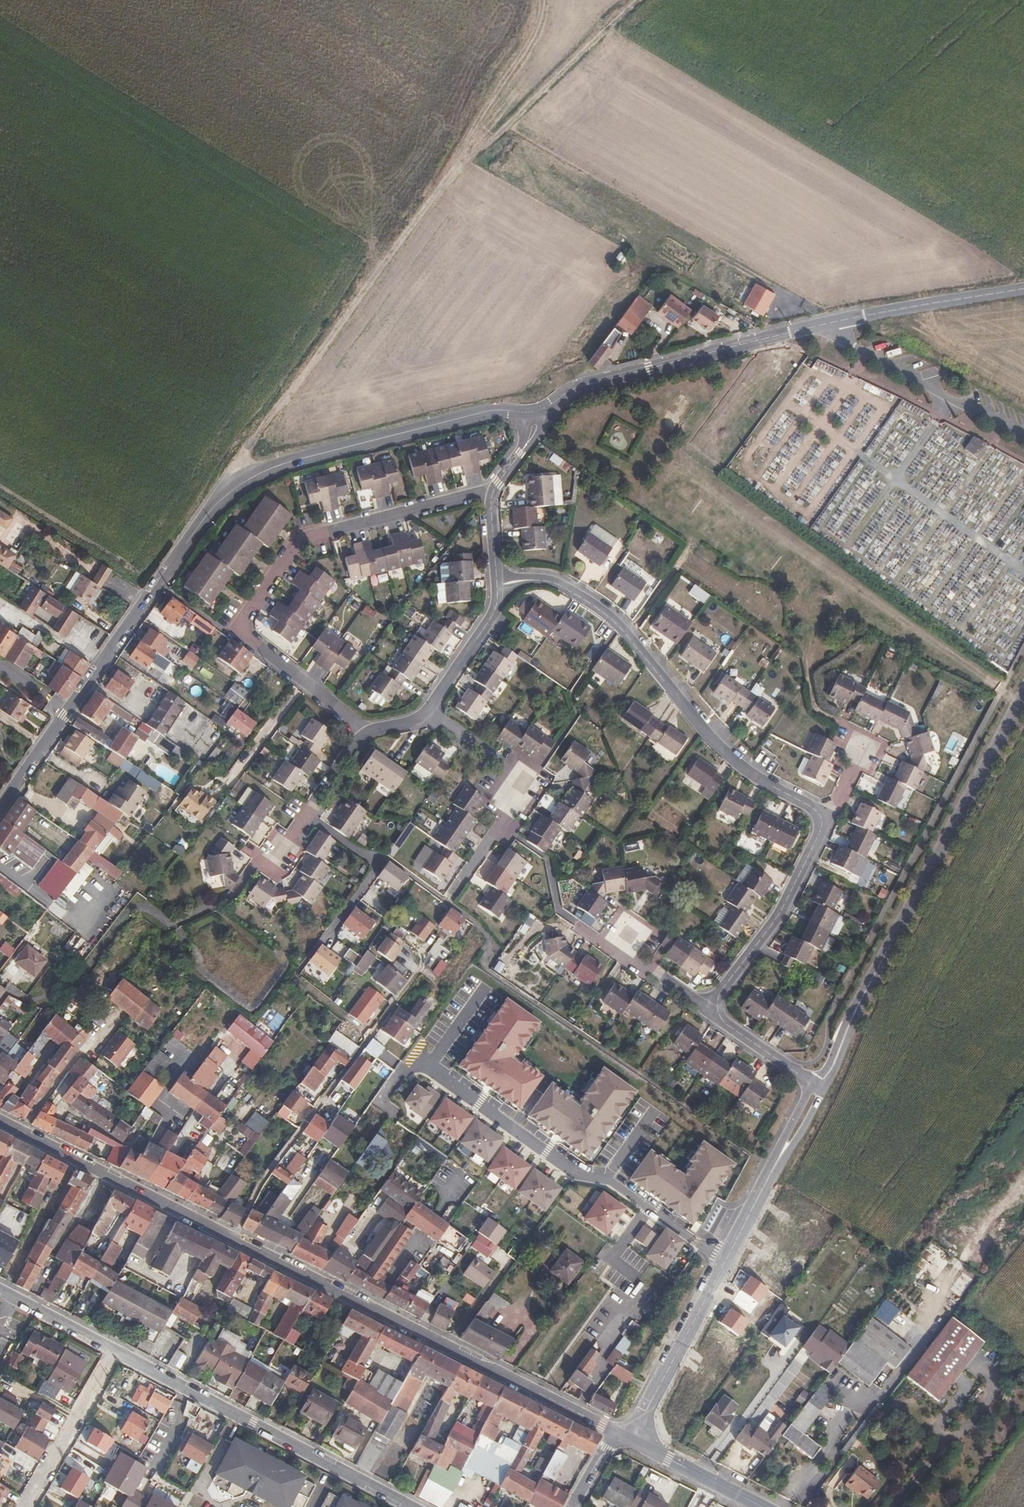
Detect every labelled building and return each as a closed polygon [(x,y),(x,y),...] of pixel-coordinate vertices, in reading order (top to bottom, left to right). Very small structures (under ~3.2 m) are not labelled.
[(773,295),(754,283),(742,304),(761,315),(773,295)] [(691,311),(669,296),(657,314),(659,315),(678,329),(691,311)] [(637,298),(627,312),(640,322),(650,309),(637,298)] [(692,321),(702,328),(712,314),(701,307),(692,321)] [(630,335),(640,322),(627,312),(617,324),(620,326),(630,335)] [(712,314),(702,328),(709,332),(718,319),(712,314)] [(620,326),(617,324),(609,334),(612,336),(620,326)] [(611,351),(603,345),(589,362),(598,369),(611,351)] [(985,441),(975,436),(968,449),(977,454),(985,441)] [(464,442),(472,473),(479,471),(477,460),(476,457),(480,456),(481,459),(488,457),(483,437),(464,442)] [(472,473),(464,442),(446,446),(452,467),(458,466),(457,463),(461,462),(462,465),(464,475),(472,473)] [(444,469),(452,467),(446,446),(427,451),(435,483),(443,481),(440,470),(440,468),(443,467),(444,469)] [(435,483),(427,451),(409,456),(414,477),(422,475),(422,473),(426,472),(426,474),(429,484),(435,483)] [(394,460),(376,465),(384,496),(392,494),(389,484),(388,481),(392,480),(393,483),(399,481),(394,460)] [(384,496),(376,465),(357,470),(362,491),(369,489),(368,486),(372,485),(373,488),(376,499),(384,496)] [(324,479),(332,510),(340,508),(337,498),(336,495),(340,494),(341,497),(348,495),(342,474),(324,479)] [(533,507),(537,507),(549,506),(548,495),(554,495),(553,476),(531,478),(533,507)] [(325,512),(332,510),(324,479),(305,484),(311,505),(318,503),(317,500),(321,499),(322,501),(325,512)] [(267,507),(260,517),(272,525),(275,522),(285,530),(289,524),(287,522),(291,516),(269,499),(264,505),(267,507)] [(257,515),(260,517),(267,507),(264,505),(257,515)] [(523,527),(538,526),(537,507),(533,507),(514,508),(516,528),(523,527)] [(0,511),(0,524),(6,528),(12,519),(0,511)] [(253,525),(260,517),(257,515),(251,524),(253,525)] [(251,524),(246,530),(262,542),(265,544),(268,547),(273,541),(276,543),(280,537),(269,529),(272,525),(260,517),(253,525),(251,524)] [(272,525),(283,533),(285,530),(275,522),(272,525)] [(280,537),(283,533),(272,525),(269,529),(280,537)] [(231,543),(242,552),(245,548),(256,557),(260,550),(257,548),(262,542),(246,530),(239,526),(235,531),(238,534),(231,543)] [(545,526),(538,526),(523,527),(525,549),(547,548),(545,526)] [(235,531),(228,541),(231,543),(238,534),(235,531)] [(400,533),(408,565),(427,560),(421,539),(414,541),(415,544),(412,545),(411,542),(408,531),(400,533)] [(389,570),(408,565),(400,533),(392,535),(395,546),(395,549),(391,550),(391,547),(383,549),(389,570)] [(613,549),(591,533),(578,551),(601,567),(613,549)] [(231,543),(228,541),(222,550),(224,552),(231,543)] [(362,543),(370,575),(389,570),(383,549),(375,551),(376,554),(373,555),(372,552),(369,541),(362,543)] [(242,552),(231,543),(224,552),(222,550),(216,558),(232,570),(235,572),(238,574),(243,567),(246,570),(250,564),(239,555),(242,552)] [(353,580),(370,575),(362,543),(354,545),(357,556),(358,559),(355,560),(354,556),(347,558),(353,580)] [(7,569),(16,556),(0,545),(0,564),(7,569)] [(242,552),(253,560),(256,557),(245,548),(242,552)] [(250,564),(253,560),(242,552),(239,555),(250,564)] [(201,571),(213,580),(216,576),(227,584),(231,579),(228,576),(232,570),(216,558),(210,553),(205,560),(208,562),(201,571)] [(205,560),(198,569),(201,571),(208,562),(205,560)] [(449,563),(451,583),(468,582),(474,582),(472,561),(449,563)] [(101,564),(96,572),(104,578),(110,569),(101,564)] [(246,570),(243,567),(238,574),(241,576),(246,570)] [(646,584),(624,568),(612,586),(634,601),(646,584)] [(194,580),(201,571),(198,569),(191,578),(194,580)] [(298,580),(323,598),(334,583),(317,570),(313,576),(315,577),(313,580),(311,579),(303,573),(298,580)] [(210,583),(213,580),(201,571),(194,580),(191,578),(186,585),(209,602),(214,595),(217,597),(221,592),(210,583)] [(99,587),(104,578),(96,572),(90,581),(97,586),(99,587)] [(90,581),(81,576),(70,593),(86,603),(97,586),(90,581)] [(216,576),(213,580),(224,588),(227,584),(216,576)] [(224,588),(213,580),(210,583),(221,592),(224,588)] [(323,598),(298,580),(294,586),(302,592),(304,593),(302,596),(300,594),(295,601),(312,613),(323,598)] [(470,601),(468,582),(451,583),(445,584),(446,587),(437,587),(438,604),(470,601)] [(77,614),(31,585),(27,592),(22,600),(33,607),(36,604),(41,596),(44,597),(39,606),(55,616),(60,608),(63,610),(58,618),(56,621),(68,628),(77,614)] [(217,597),(214,595),(209,602),(212,604),(217,597)] [(44,597),(41,596),(36,604),(39,606),(44,597)] [(186,609),(171,598),(161,613),(168,618),(167,620),(171,623),(173,622),(176,623),(186,609)] [(557,613),(538,599),(536,602),(554,615),(557,613)] [(33,607),(22,600),(17,607),(29,615),(33,607)] [(301,629),(312,613),(295,601),(290,607),(293,609),(290,612),(288,610),(280,604),(275,610),(301,629)] [(548,637),(553,630),(562,617),(557,613),(554,615),(536,602),(524,619),(548,637)] [(691,624),(667,607),(654,625),(671,637),(669,640),(677,645),(691,624)] [(63,610),(60,608),(55,616),(58,618),(63,610)] [(290,644),(301,629),(275,610),(271,616),(279,623),(282,625),(280,627),(277,625),(273,632),(290,644)] [(467,618),(457,611),(452,618),(462,625),(467,618)] [(566,611),(562,617),(553,630),(577,647),(588,631),(569,617),(571,614),(566,611)] [(214,634),(217,631),(194,614),(190,621),(209,634),(211,632),(214,634)] [(590,628),(571,614),(569,617),(588,631),(590,628)] [(443,628),(450,633),(456,624),(449,619),(443,628)] [(68,628),(56,621),(51,628),(63,636),(68,628)] [(452,634),(450,633),(443,628),(442,626),(434,621),(421,639),(435,649),(439,652),(452,634)] [(19,635),(0,623),(0,656),(4,658),(19,635)] [(671,637),(654,625),(652,628),(669,640),(671,637)] [(23,628),(19,635),(31,644),(36,636),(23,628)] [(140,642),(156,652),(164,658),(167,653),(169,651),(161,646),(163,642),(156,637),(157,635),(148,629),(140,642)] [(315,664),(321,668),(340,642),(326,631),(318,641),(312,649),(318,653),(320,651),(322,653),(320,656),(315,664)] [(31,644),(35,646),(43,635),(39,632),(36,636),(31,644)] [(36,647),(35,646),(31,644),(19,635),(4,658),(21,670),(32,652),(36,647)] [(423,665),(435,649),(421,639),(416,636),(405,652),(423,665)] [(715,655),(693,639),(681,656),(704,672),(715,655)] [(242,648),(230,640),(219,657),(239,671),(251,654),(242,648)] [(156,652),(140,642),(139,641),(129,657),(147,669),(153,661),(151,660),(154,655),(156,652)] [(340,642),(321,668),(327,672),(333,664),(334,662),(338,664),(336,666),(342,671),(356,653),(340,642)] [(493,651),(483,665),(501,678),(517,655),(504,646),(498,654),(493,651)] [(45,652),(36,647),(32,652),(42,658),(45,652)] [(203,650),(200,647),(197,652),(194,655),(199,659),(204,662),(210,655),(203,650)] [(612,653),(606,649),(592,670),(616,687),(629,669),(610,655),(612,653)] [(63,664),(81,675),(89,663),(70,652),(63,664)] [(163,661),(165,658),(164,658),(156,652),(154,655),(163,661)] [(412,682),(423,665),(405,652),(393,669),(406,678),(412,682)] [(531,660),(520,652),(518,655),(529,663),(531,660)] [(167,653),(164,658),(165,658),(171,662),(177,666),(179,668),(182,663),(167,653)] [(199,660),(189,653),(184,660),(194,667),(199,660)] [(631,666),(612,653),(610,655),(629,669),(631,666)] [(166,668),(171,662),(165,658),(163,661),(161,664),(166,668)] [(81,675),(63,664),(56,659),(50,670),(55,674),(48,687),(65,698),(81,675)] [(166,684),(177,666),(171,662),(166,668),(159,679),(166,684)] [(116,671),(128,678),(132,671),(120,664),(116,671)] [(486,700),(501,678),(483,665),(473,680),(478,683),(473,691),(486,700)] [(389,703),(406,678),(393,669),(387,677),(382,673),(370,690),(389,703)] [(132,682),(117,671),(106,688),(121,698),(132,682)] [(739,706),(749,692),(725,675),(713,693),(729,704),(731,700),(739,706)] [(850,697),(859,702),(864,693),(866,688),(838,676),(828,696),(846,705),(850,697)] [(249,693),(234,683),(230,689),(244,700),(249,693)] [(486,700),(473,691),(468,688),(455,706),(474,718),(486,700)] [(185,702),(166,689),(144,722),(155,730),(163,735),(180,710),(185,702)] [(30,704),(13,692),(1,711),(18,721),(30,704)] [(774,709),(749,692),(739,706),(747,711),(745,715),(762,726),(774,709)] [(110,707),(111,704),(94,693),(81,713),(98,724),(110,707)] [(878,722),(879,719),(886,703),(864,693),(859,702),(855,710),(878,722)] [(907,739),(917,736),(910,712),(887,701),(886,703),(879,719),(902,730),(905,739),(907,739)] [(111,704),(110,707),(131,721),(135,716),(112,702),(111,704)] [(622,718),(649,736),(659,723),(650,716),(651,715),(633,702),(622,718)] [(255,724),(235,710),(226,724),(234,730),(235,728),(247,737),(255,724)] [(111,750),(123,759),(137,737),(134,734),(123,727),(113,741),(77,718),(72,726),(111,750)] [(517,742),(525,730),(509,718),(497,737),(513,749),(516,744),(517,742)] [(301,749),(314,758),(331,734),(312,720),(300,737),(306,741),(301,749)] [(149,739),(155,730),(144,722),(142,721),(134,734),(137,737),(147,742),(149,739)] [(659,723),(649,736),(675,754),(686,738),(668,726),(666,728),(659,723)] [(525,730),(517,742),(533,754),(537,748),(546,754),(554,741),(530,724),(525,730)] [(155,730),(149,739),(167,751),(173,742),(163,735),(155,730)] [(93,743),(74,732),(63,748),(82,760),(93,743)] [(917,736),(907,739),(913,758),(910,765),(924,772),(928,764),(925,753),(935,750),(928,732),(917,736)] [(806,752),(813,755),(826,762),(835,743),(831,741),(829,740),(815,733),(806,752)] [(446,752),(429,740),(416,759),(442,778),(451,765),(442,758),(446,752)] [(577,771),(578,779),(588,777),(594,776),(593,768),(583,761),(590,751),(574,740),(561,759),(577,771)] [(180,747),(173,742),(167,751),(174,756),(180,747)] [(82,760),(63,748),(59,754),(79,766),(82,760)] [(314,758),(301,749),(290,765),(303,774),(308,777),(319,761),(314,758)] [(123,759),(111,750),(105,760),(118,768),(119,765),(123,759)] [(362,769),(378,780),(391,761),(375,750),(362,769)] [(826,762),(813,755),(803,774),(822,784),(829,771),(831,767),(832,764),(826,762)] [(717,770),(698,758),(687,775),(713,794),(723,779),(715,773),(717,770)] [(129,772),(133,765),(123,759),(119,765),(129,772)] [(303,774),(290,765),(284,761),(271,780),(290,792),(303,774)] [(407,772),(391,761),(378,780),(394,792),(407,772)] [(915,790),(924,772),(910,765),(903,762),(894,780),(906,786),(915,790)] [(140,770),(133,765),(129,772),(136,776),(140,770)] [(177,793),(140,770),(136,776),(135,777),(172,801),(177,793)] [(90,808),(98,796),(84,787),(70,777),(56,797),(65,804),(71,795),(90,808)] [(573,788),(562,804),(578,815),(581,817),(592,800),(582,793),(588,784),(588,777),(578,779),(572,780),(573,788)] [(894,780),(888,777),(877,799),(895,808),(906,786),(894,780)] [(84,787),(98,796),(124,813),(140,789),(130,783),(126,790),(123,794),(118,802),(102,792),(105,788),(90,778),(84,787)] [(459,806),(472,815),(481,803),(484,797),(474,789),(467,785),(454,803),(459,806)] [(178,803),(194,816),(209,797),(206,794),(203,798),(197,793),(190,788),(178,803)] [(756,802),(729,788),(719,808),(737,817),(740,811),(750,816),(756,802)] [(206,794),(200,790),(197,793),(203,798),(206,794)] [(241,809),(260,822),(271,806),(253,793),(241,809)] [(90,821),(111,834),(117,825),(125,814),(124,813),(98,796),(90,808),(96,812),(90,821)] [(209,797),(194,816),(199,820),(214,800),(209,797)] [(360,805),(349,797),(336,816),(341,819),(335,827),(349,837),(368,810),(360,805)] [(17,800),(3,820),(44,850),(47,852),(53,843),(26,824),(35,812),(17,800)] [(548,818),(561,827),(567,832),(578,815),(562,804),(560,802),(548,818)] [(852,823),(859,827),(871,833),(881,812),(862,803),(852,823)] [(446,823),(465,836),(477,819),(472,815),(459,806),(446,823)] [(260,822),(241,809),(230,825),(249,838),(260,822)] [(753,832),(771,841),(781,820),(763,811),(753,832)] [(561,827),(548,818),(543,814),(531,831),(549,844),(561,827)] [(44,850),(3,820),(0,824),(0,851),(6,855),(9,853),(30,868),(44,850)] [(781,820),(771,841),(789,849),(799,829),(781,820)] [(98,853),(111,834),(90,821),(84,830),(86,831),(80,841),(92,849),(98,853)] [(402,850),(415,826),(407,822),(395,846),(402,850)] [(435,839),(446,847),(453,852),(465,836),(446,823),(435,839)] [(117,825),(111,834),(116,838),(120,840),(126,831),(117,825)] [(847,849),(860,855),(865,857),(876,835),(871,833),(859,827),(847,849)] [(311,855),(322,862),(337,841),(320,829),(310,844),(305,851),(311,855)] [(116,838),(111,834),(98,853),(105,857),(116,838)] [(234,846),(220,836),(211,850),(212,855),(207,856),(211,876),(222,874),(224,885),(230,889),(240,876),(233,871),(230,852),(234,846)] [(80,841),(78,840),(69,852),(83,862),(92,849),(80,841)] [(860,855),(847,849),(841,846),(832,863),(851,874),(860,855)] [(459,856),(453,852),(446,847),(440,855),(434,851),(423,867),(442,880),(459,856)] [(507,849),(496,865),(515,878),(526,862),(507,849)] [(83,862),(69,852),(61,863),(74,873),(83,862)] [(322,862),(311,855),(300,870),(305,873),(319,883),(330,868),(322,862)] [(61,863),(52,856),(24,893),(46,909),(47,910),(57,895),(74,873),(61,863)] [(385,881),(391,885),(398,891),(409,876),(390,861),(379,875),(385,881)] [(753,868),(747,864),(736,880),(739,882),(742,885),(753,868)] [(484,882),(492,888),(503,895),(515,878),(496,865),(484,882)] [(605,893),(625,891),(621,871),(621,867),(602,870),(604,882),(594,883),(589,890),(602,898),(605,893)] [(641,868),(621,871),(625,891),(625,893),(647,889),(653,894),(662,882),(655,877),(644,879),(641,868)] [(742,885),(757,895),(760,897),(772,881),(753,868),(742,885)] [(293,890),(285,892),(287,900),(288,907),(297,906),(303,897),(312,903),(324,886),(319,883),(305,873),(293,890)] [(0,874),(0,886),(15,897),(20,890),(0,874)] [(279,902),(287,900),(285,892),(284,887),(276,888),(260,877),(247,894),(263,906),(270,896),(279,902)] [(819,904),(832,911),(842,891),(823,881),(813,901),(819,904)] [(744,913),(757,895),(742,885),(739,882),(726,901),(734,906),(744,913)] [(509,900),(503,895),(492,888),(479,906),(496,918),(509,900)] [(608,903),(602,898),(589,890),(578,907),(596,919),(608,903)] [(832,911),(819,904),(810,923),(830,933),(839,914),(832,911)] [(377,921),(356,906),(344,922),(365,937),(377,921)] [(750,917),(744,913),(734,906),(719,927),(736,938),(750,917)] [(466,920),(451,909),(438,926),(448,934),(453,937),(466,920)] [(417,918),(409,912),(397,929),(405,935),(417,918)] [(434,926),(422,917),(420,920),(412,933),(422,941),(430,931),(434,926)] [(810,923),(801,940),(814,946),(821,950),(830,933),(810,923)] [(681,965),(694,947),(671,931),(668,935),(662,945),(670,951),(667,955),(681,965)] [(786,955),(793,958),(795,959),(805,964),(814,946),(801,940),(793,936),(784,954),(786,955)] [(564,968),(573,955),(576,952),(565,945),(561,946),(560,937),(545,939),(548,957),(564,968)] [(400,948),(387,939),(377,952),(390,962),(400,948)] [(4,942),(0,947),(0,950),(9,957),(14,950),(4,942)] [(310,960),(330,974),(342,958),(321,943),(310,960)] [(694,947),(681,965),(695,975),(699,970),(707,976),(716,963),(694,947)] [(45,961),(26,948),(15,962),(34,977),(45,961)] [(375,957),(367,951),(354,969),(362,974),(375,957)] [(573,955),(564,968),(589,985),(602,966),(585,955),(582,961),(573,955)] [(793,958),(786,955),(782,963),(789,967),(793,958)] [(438,972),(445,962),(442,961),(434,973),(436,974),(438,972)] [(445,962),(438,972),(440,973),(447,963),(445,962)] [(404,980),(387,967),(375,983),(393,996),(404,980)] [(130,1016),(135,1020),(150,1001),(137,991),(122,980),(102,1006),(105,1008),(110,1001),(121,1009),(130,1016)] [(624,1010),(633,997),(614,984),(602,1002),(620,1015),(624,1010)] [(371,990),(364,985),(360,992),(366,996),(371,990)] [(764,1014),(772,1002),(754,989),(742,1007),(760,1020),(764,1014)] [(84,995),(79,990),(76,993),(69,1003),(75,1007),(84,995)] [(380,997),(371,990),(366,996),(364,999),(362,998),(359,1003),(361,1004),(352,1018),(361,1024),(380,997)] [(516,1107),(542,1071),(513,1053),(539,1015),(503,990),(501,993),(454,1060),(451,1064),(516,1107)] [(641,1021),(654,1003),(637,991),(633,997),(624,1010),(641,1021)] [(777,995),(772,1002),(764,1014),(781,1026),(794,1007),(777,995)] [(393,1015),(413,1030),(423,1015),(429,1007),(420,1000),(409,1016),(399,1008),(393,1015)] [(150,1001),(135,1020),(148,1030),(162,1011),(150,1001)] [(654,1003),(641,1021),(657,1032),(670,1014),(654,1003)] [(794,1007),(781,1026),(796,1037),(810,1018),(794,1007)] [(393,1015),(382,1031),(402,1044),(413,1030),(393,1015)] [(423,1015),(413,1030),(415,1031),(426,1017),(423,1015)] [(79,1034),(74,1030),(57,1018),(54,1016),(27,1052),(33,1057),(47,1037),(60,1046),(63,1042),(70,1046),(79,1034)] [(255,1026),(242,1016),(230,1031),(262,1057),(274,1041),(255,1026)] [(0,1052),(15,1028),(0,1018),(0,1052)] [(690,1055),(698,1044),(703,1036),(687,1025),(674,1044),(690,1055)] [(60,1046),(52,1056),(66,1067),(90,1035),(83,1030),(82,1030),(79,1034),(70,1046),(63,1042),(60,1046)] [(404,1046),(415,1031),(413,1030),(402,1044),(404,1046)] [(123,1035),(118,1031),(101,1054),(118,1067),(135,1044),(123,1035)] [(327,1043),(328,1043),(349,1058),(357,1047),(335,1032),(327,1043)] [(363,1047),(371,1053),(378,1043),(371,1037),(363,1047)] [(349,1058),(328,1043),(319,1055),(332,1065),(336,1060),(344,1065),(349,1058)] [(371,1053),(375,1056),(379,1059),(379,1058),(386,1049),(378,1043),(371,1053)] [(685,1062),(701,1074),(714,1055),(698,1044),(690,1055),(685,1062)] [(373,1061),(375,1056),(371,1053),(363,1047),(360,1051),(373,1061)] [(217,1049),(193,1081),(204,1091),(192,1111),(201,1118),(198,1123),(208,1131),(211,1127),(218,1117),(231,1100),(253,1070),(243,1063),(227,1084),(215,1074),(228,1057),(217,1049)] [(388,1055),(386,1049),(379,1058),(384,1061),(388,1055)] [(144,1072),(155,1081),(171,1060),(159,1051),(154,1058),(144,1072)] [(27,1052),(20,1061),(13,1070),(16,1072),(23,1077),(30,1067),(27,1065),(33,1057),(27,1052)] [(332,1065),(319,1055),(299,1084),(312,1094),(332,1065)] [(731,1067),(714,1055),(701,1074),(718,1085),(725,1075),(731,1067)] [(52,1056),(44,1066),(59,1077),(66,1067),(52,1056)] [(13,1070),(20,1061),(17,1059),(8,1072),(1,1068),(0,1070),(0,1083),(2,1084),(4,1083),(13,1070)] [(63,1098),(72,1105),(84,1090),(92,1096),(98,1088),(88,1080),(98,1068),(93,1065),(85,1059),(80,1060),(69,1073),(77,1079),(63,1098)] [(731,1067),(725,1075),(745,1090),(752,1079),(757,1072),(736,1059),(731,1067)] [(577,1097),(549,1078),(524,1111),(589,1158),(638,1090),(599,1064),(577,1097)] [(362,1065),(351,1085),(358,1089),(369,1069),(362,1065)] [(59,1077),(44,1066),(34,1078),(39,1082),(35,1090),(29,1102),(32,1104),(34,1105),(42,1098),(59,1077)] [(16,1072),(13,1070),(4,1083),(5,1084),(7,1085),(16,1072)] [(155,1081),(144,1072),(128,1092),(148,1107),(151,1104),(163,1088),(155,1081)] [(204,1091),(193,1081),(181,1073),(167,1091),(192,1111),(204,1091)] [(768,1091),(752,1079),(745,1090),(739,1098),(755,1109),(768,1091)] [(423,1087),(412,1080),(399,1098),(421,1114),(436,1090),(426,1083),(423,1087)] [(1,1111),(11,1096),(15,1090),(14,1089),(7,1085),(5,1084),(0,1091),(0,1112),(1,1111)] [(22,1121),(32,1104),(29,1102),(35,1090),(28,1086),(20,1098),(19,1097),(18,1099),(11,1096),(1,1111),(22,1121)] [(104,1105),(92,1096),(84,1090),(72,1105),(122,1142),(133,1127),(118,1115),(104,1105)] [(306,1103),(292,1092),(281,1106),(287,1110),(297,1117),(306,1103)] [(453,1137),(469,1113),(443,1093),(426,1116),(453,1137)] [(121,1111),(108,1101),(104,1105),(118,1115),(121,1111)] [(56,1138),(65,1123),(54,1115),(57,1109),(56,1108),(47,1102),(30,1125),(56,1138)] [(159,1111),(151,1104),(148,1107),(157,1113),(159,1111)] [(157,1113),(148,1107),(145,1111),(160,1122),(162,1117),(157,1113)] [(284,1113),(279,1109),(276,1114),(297,1129),(300,1124),(284,1113)] [(499,1136),(472,1116),(456,1139),(484,1157),(499,1136)] [(225,1122),(218,1117),(211,1127),(218,1133),(225,1122)] [(65,1123),(56,1138),(60,1139),(59,1140),(85,1153),(93,1138),(65,1123)] [(259,1137),(241,1123),(236,1129),(255,1142),(259,1137)] [(346,1136),(329,1125),(318,1141),(335,1153),(346,1136)] [(13,1139),(6,1135),(0,1132),(0,1160),(13,1139)] [(113,1148),(115,1143),(96,1132),(93,1138),(113,1148)] [(121,1169),(148,1183),(167,1152),(176,1137),(169,1133),(159,1148),(149,1143),(145,1150),(142,1157),(136,1154),(130,1151),(121,1169)] [(13,1139),(0,1160),(0,1191),(15,1162),(22,1165),(23,1162),(31,1148),(25,1145),(13,1139)] [(245,1156),(226,1142),(224,1145),(215,1161),(232,1174),(245,1156)] [(681,1171),(649,1149),(626,1182),(691,1227),(734,1165),(701,1142),(681,1171)] [(120,1145),(115,1143),(113,1148),(106,1163),(121,1169),(130,1151),(120,1145)] [(528,1162),(500,1143),(484,1167),(512,1185),(528,1162)] [(184,1163),(191,1168),(194,1170),(197,1173),(198,1172),(206,1160),(198,1155),(204,1148),(198,1144),(195,1149),(184,1163)] [(167,1152),(148,1183),(165,1190),(184,1163),(195,1149),(191,1146),(181,1159),(167,1152)] [(145,1150),(139,1147),(136,1154),(142,1157),(145,1150)] [(31,1171),(35,1173),(45,1155),(38,1151),(31,1148),(23,1162),(30,1166),(32,1167),(31,1171)] [(306,1159),(298,1153),(289,1166),(297,1172),(306,1159)] [(49,1180),(45,1189),(51,1191),(56,1183),(57,1184),(67,1166),(45,1155),(35,1173),(49,1180)] [(336,1249),(331,1256),(321,1271),(344,1282),(345,1280),(358,1286),(386,1245),(404,1220),(416,1201),(432,1179),(401,1159),(380,1188),(389,1195),(377,1212),(388,1220),(378,1224),(354,1261),(336,1249)] [(347,1174),(329,1161),(313,1183),(331,1196),(335,1191),(347,1174)] [(191,1168),(184,1163),(165,1190),(177,1196),(188,1180),(185,1177),(191,1168)] [(557,1185),(530,1164),(513,1188),(541,1208),(557,1185)] [(288,1186),(292,1181),(293,1178),(278,1167),(272,1175),(288,1186)] [(194,1170),(191,1168),(185,1177),(188,1180),(194,1170)] [(74,1170),(67,1185),(70,1186),(84,1194),(92,1179),(74,1170)] [(34,1210),(45,1189),(49,1180),(35,1173),(20,1203),(34,1210)] [(232,1174),(221,1189),(207,1209),(220,1216),(219,1219),(235,1228),(244,1210),(233,1204),(246,1183),(232,1174)] [(197,1185),(188,1180),(177,1196),(188,1201),(197,1185)] [(295,1183),(292,1181),(288,1186),(269,1211),(254,1232),(268,1240),(280,1225),(276,1223),(300,1188),(294,1184),(295,1183)] [(206,1188),(203,1189),(194,1204),(207,1209),(221,1189),(212,1184),(206,1188)] [(188,1201),(194,1204),(203,1189),(197,1185),(188,1201)] [(58,1209),(71,1215),(84,1194),(70,1186),(66,1194),(63,1192),(55,1206),(58,1209)] [(603,1230),(622,1203),(599,1188),(581,1212),(603,1230)] [(126,1217),(136,1201),(128,1197),(114,1190),(91,1231),(98,1237),(104,1234),(116,1212),(118,1213),(126,1217)] [(140,1235),(154,1210),(146,1206),(136,1201),(126,1217),(117,1232),(121,1234),(125,1227),(133,1232),(140,1235)] [(330,1203),(328,1201),(321,1210),(324,1212),(330,1203)] [(448,1224),(416,1201),(404,1220),(436,1241),(448,1224)] [(254,1232),(269,1211),(263,1207),(258,1214),(249,1210),(242,1228),(254,1232)] [(47,1219),(35,1242),(51,1250),(71,1215),(58,1209),(53,1217),(52,1217),(49,1220),(47,1219)] [(166,1216),(154,1210),(140,1235),(135,1243),(148,1250),(165,1217),(166,1216)] [(277,1244),(291,1252),(303,1236),(313,1221),(316,1218),(317,1216),(310,1212),(296,1233),(286,1228),(277,1244)] [(357,1220),(349,1215),(337,1233),(338,1237),(339,1238),(343,1240),(357,1220)] [(503,1228),(487,1216),(477,1231),(494,1243),(504,1229),(503,1228)] [(193,1258),(201,1262),(212,1241),(204,1237),(175,1222),(160,1253),(157,1251),(149,1265),(149,1267),(168,1277),(182,1252),(193,1258)] [(682,1238),(662,1222),(643,1249),(664,1264),(682,1238)] [(321,1271),(331,1256),(318,1248),(327,1229),(318,1224),(315,1223),(305,1237),(303,1236),(291,1252),(289,1255),(321,1271)] [(66,1240),(82,1248),(91,1231),(79,1224),(66,1240)] [(286,1228),(280,1225),(268,1240),(277,1244),(286,1228)] [(652,1232),(643,1226),(632,1242),(641,1248),(652,1232)] [(545,1234),(538,1229),(526,1245),(533,1250),(545,1234)] [(4,1267),(17,1243),(3,1236),(0,1242),(0,1265),(4,1267)] [(343,1240),(339,1238),(334,1245),(337,1247),(343,1240)] [(63,1263),(72,1268),(80,1253),(82,1248),(66,1240),(55,1258),(63,1263)] [(237,1253),(212,1241),(201,1262),(192,1280),(202,1286),(207,1277),(210,1278),(219,1264),(228,1268),(237,1253)] [(51,1250),(35,1242),(24,1262),(26,1264),(14,1285),(27,1291),(48,1255),(51,1250)] [(120,1248),(111,1243),(98,1264),(100,1265),(108,1269),(120,1248)] [(148,1250),(135,1243),(126,1260),(138,1267),(143,1258),(148,1250)] [(358,1286),(383,1300),(390,1290),(377,1281),(397,1252),(386,1245),(358,1286)] [(573,1256),(566,1251),(550,1272),(566,1283),(582,1264),(573,1256)] [(237,1252),(237,1253),(228,1268),(242,1276),(246,1271),(252,1260),(237,1252)] [(91,1280),(100,1265),(98,1264),(80,1253),(72,1268),(65,1280),(78,1289),(76,1294),(81,1297),(91,1280)] [(414,1264),(418,1267),(425,1256),(422,1253),(414,1264)] [(431,1255),(428,1253),(425,1256),(418,1267),(422,1268),(431,1255)] [(456,1267),(443,1257),(439,1263),(444,1267),(439,1273),(447,1279),(456,1267)] [(494,1271),(474,1258),(463,1273),(483,1287),(494,1271)] [(252,1260),(246,1271),(260,1278),(267,1281),(269,1282),(263,1293),(273,1298),(284,1276),(273,1271),(266,1267),(252,1260)] [(401,1310),(411,1297),(403,1292),(404,1290),(402,1288),(404,1285),(401,1283),(404,1279),(407,1281),(418,1267),(414,1264),(411,1262),(390,1290),(383,1300),(401,1310)] [(52,1305),(65,1280),(72,1268),(63,1263),(46,1291),(42,1293),(39,1298),(52,1305)] [(108,1291),(116,1277),(117,1275),(108,1269),(100,1265),(91,1280),(108,1291)] [(242,1276),(228,1268),(222,1279),(236,1287),(242,1276)] [(447,1279),(439,1273),(435,1280),(443,1286),(447,1279)] [(284,1276),(273,1298),(280,1302),(282,1303),(284,1298),(292,1303),(290,1307),(273,1335),(283,1341),(290,1330),(302,1310),(314,1291),(291,1280),(284,1276)] [(751,1276),(741,1289),(759,1302),(769,1289),(751,1276)] [(132,1320),(147,1294),(116,1277),(108,1291),(101,1303),(132,1320)] [(236,1287),(222,1279),(214,1293),(218,1296),(220,1293),(230,1298),(236,1287)] [(202,1286),(192,1280),(181,1300),(190,1306),(202,1286)] [(332,1301),(314,1291),(302,1310),(317,1318),(314,1323),(317,1325),(332,1301)] [(263,1293),(258,1301),(270,1306),(273,1298),(263,1293)] [(174,1309),(147,1294),(132,1320),(148,1328),(152,1320),(164,1326),(171,1314),(174,1309)] [(432,1300),(424,1295),(420,1302),(427,1306),(432,1300)] [(415,1299),(411,1297),(401,1310),(407,1313),(415,1299)] [(292,1303),(284,1298),(282,1303),(290,1307),(292,1303)] [(179,1299),(174,1309),(171,1314),(198,1330),(206,1315),(190,1306),(181,1300),(179,1299)] [(226,1309),(233,1313),(239,1303),(232,1299),(229,1305),(226,1309)] [(419,1319),(427,1306),(420,1302),(415,1299),(407,1313),(419,1319)] [(270,1306),(258,1301),(253,1310),(254,1311),(264,1317),(270,1306)] [(494,1307),(486,1301),(459,1340),(498,1361),(511,1342),(483,1322),(494,1307)] [(233,1313),(241,1318),(246,1307),(239,1303),(233,1313)] [(427,1306),(419,1319),(444,1332),(453,1312),(438,1305),(435,1310),(427,1306)] [(241,1318),(245,1320),(251,1309),(246,1307),(241,1318)] [(248,1322),(254,1311),(253,1310),(251,1309),(245,1320),(248,1322)] [(750,1322),(732,1309),(721,1323),(740,1336),(750,1322)] [(352,1331),(354,1332),(362,1316),(350,1310),(338,1332),(348,1338),(352,1331)] [(264,1317),(254,1311),(248,1322),(258,1328),(259,1327),(264,1317)] [(362,1316),(354,1332),(361,1336),(370,1320),(362,1316)] [(767,1337),(784,1349),(799,1329),(782,1316),(767,1337)] [(902,1380),(949,1320),(945,1318),(899,1378),(902,1380)] [(100,1323),(92,1319),(89,1325),(97,1328),(100,1323)] [(164,1326),(152,1320),(148,1328),(143,1338),(154,1344),(159,1334),(163,1328),(164,1326)] [(370,1320),(361,1336),(348,1359),(362,1367),(375,1343),(384,1327),(376,1323),(370,1320)] [(831,1362),(836,1365),(868,1323),(864,1320),(845,1342),(831,1362)] [(949,1320),(902,1380),(931,1401),(977,1341),(949,1320)] [(831,1362),(845,1342),(821,1323),(799,1351),(824,1370),(831,1362)] [(855,1380),(888,1338),(868,1323),(836,1365),(855,1380)] [(423,1347),(384,1327),(375,1343),(414,1363),(423,1347)] [(637,1336),(628,1329),(620,1340),(629,1346),(637,1336)] [(309,1341),(290,1330),(283,1341),(302,1351),(309,1341)] [(62,1350),(33,1333),(21,1352),(28,1356),(29,1354),(52,1367),(62,1350)] [(208,1367),(216,1371),(231,1345),(218,1339),(216,1342),(209,1338),(198,1355),(195,1360),(200,1363),(198,1366),(207,1370),(208,1367)] [(888,1338),(855,1380),(861,1384),(879,1362),(889,1369),(904,1349),(888,1338)] [(605,1360),(614,1367),(616,1365),(629,1346),(620,1340),(619,1342),(622,1345),(617,1352),(613,1350),(605,1360)] [(231,1345),(216,1371),(220,1374),(217,1380),(233,1389),(236,1384),(244,1369),(248,1361),(249,1360),(234,1351),(235,1348),(231,1345)] [(447,1358),(423,1347),(414,1363),(400,1387),(393,1400),(388,1408),(392,1409),(394,1407),(401,1411),(425,1376),(440,1384),(438,1389),(444,1392),(459,1365),(447,1358)] [(598,1355),(590,1349),(568,1380),(583,1391),(590,1382),(582,1376),(598,1355)] [(74,1355),(67,1351),(61,1360),(68,1364),(74,1355)] [(186,1356),(177,1351),(168,1366),(178,1371),(186,1356)] [(25,1357),(19,1354),(12,1367),(17,1370),(25,1357)] [(61,1360),(48,1380),(61,1387),(70,1392),(87,1363),(74,1355),(68,1364),(61,1360)] [(265,1364),(251,1356),(249,1360),(248,1361),(262,1369),(265,1364)] [(362,1367),(348,1359),(341,1372),(356,1380),(362,1369),(363,1368),(362,1367)] [(262,1369),(248,1361),(244,1369),(236,1384),(252,1393),(265,1373),(268,1366),(265,1364),(262,1369)] [(469,1399),(470,1396),(481,1376),(470,1370),(459,1365),(444,1392),(426,1424),(420,1435),(433,1441),(439,1431),(435,1429),(440,1421),(440,1420),(455,1392),(469,1399)] [(616,1365),(614,1367),(605,1380),(608,1382),(613,1375),(625,1382),(623,1387),(625,1388),(631,1374),(616,1365)] [(287,1377),(268,1366),(265,1373),(284,1384),(287,1377)] [(287,1377),(284,1384),(301,1394),(311,1378),(293,1367),(287,1377)] [(362,1369),(356,1380),(362,1382),(367,1372),(362,1369)] [(348,1394),(356,1380),(341,1372),(333,1385),(346,1393),(348,1394)] [(284,1384),(265,1373),(252,1393),(251,1395),(270,1405),(284,1384)] [(484,1423),(502,1386),(481,1376),(470,1396),(485,1404),(477,1419),(479,1420),(484,1423)] [(48,1380),(45,1378),(39,1390),(54,1398),(61,1387),(48,1380)] [(384,1379),(377,1391),(393,1400),(400,1387),(384,1379)] [(356,1380),(348,1394),(346,1397),(346,1398),(359,1406),(369,1386),(362,1382),(356,1380)] [(155,1388),(149,1384),(146,1389),(139,1386),(132,1399),(145,1407),(149,1398),(154,1401),(156,1398),(151,1395),(152,1393),(164,1400),(162,1404),(165,1406),(163,1410),(166,1412),(174,1398),(167,1394),(166,1396),(154,1390),(155,1388)] [(779,1440),(818,1388),(814,1385),(782,1428),(775,1437),(779,1440)] [(388,1408),(393,1400),(377,1391),(369,1386),(359,1406),(357,1409),(380,1423),(388,1408)] [(502,1416),(528,1429),(540,1406),(521,1396),(502,1386),(484,1423),(474,1443),(463,1466),(473,1472),(502,1416)] [(825,1393),(818,1388),(779,1440),(798,1454),(808,1441),(796,1432),(825,1393)] [(336,1404),(311,1391),(300,1412),(310,1418),(308,1423),(306,1427),(310,1430),(313,1426),(316,1421),(324,1425),(336,1404)] [(0,1393),(0,1418),(14,1425),(25,1408),(0,1393)] [(613,1406),(595,1396),(588,1406),(608,1416),(613,1406)] [(734,1406),(721,1398),(715,1408),(712,1406),(704,1419),(711,1423),(706,1432),(715,1438),(731,1416),(729,1414),(734,1406)] [(203,1408),(189,1401),(185,1412),(192,1416),(191,1418),(196,1421),(203,1408)] [(54,1410),(42,1403),(13,1448),(36,1462),(49,1440),(40,1434),(54,1410)] [(547,1441),(558,1446),(571,1421),(559,1415),(552,1412),(540,1406),(528,1429),(521,1444),(515,1455),(514,1458),(525,1463),(530,1454),(531,1453),(543,1430),(551,1434),(547,1441)] [(392,1409),(388,1408),(380,1423),(375,1432),(388,1439),(391,1440),(407,1414),(401,1411),(394,1407),(392,1409)] [(164,1415),(156,1410),(153,1415),(161,1419),(164,1415)] [(148,1423),(131,1412),(120,1430),(138,1441),(148,1423)] [(674,1413),(664,1418),(673,1436),(683,1431),(674,1413)] [(364,1427),(342,1415),(330,1438),(351,1450),(364,1427)] [(758,1459),(775,1437),(782,1428),(768,1419),(759,1432),(756,1430),(743,1448),(758,1459)] [(471,1435),(468,1440),(474,1443),(484,1423),(479,1420),(471,1435)] [(324,1425),(316,1421),(313,1426),(321,1430),(324,1425)] [(571,1421),(558,1446),(555,1451),(562,1455),(568,1443),(591,1455),(601,1436),(571,1421)] [(468,1440),(471,1435),(454,1426),(452,1431),(468,1440)] [(743,1448),(756,1430),(755,1429),(752,1434),(744,1428),(733,1442),(743,1448)] [(458,1474),(463,1466),(474,1443),(468,1440),(452,1431),(443,1447),(434,1465),(446,1471),(449,1466),(456,1469),(455,1472),(458,1474)] [(388,1439),(375,1432),(366,1446),(383,1455),(387,1449),(384,1447),(388,1439)] [(201,1465),(212,1446),(191,1433),(180,1452),(201,1465)] [(122,1438),(117,1435),(114,1441),(104,1436),(98,1447),(107,1453),(105,1455),(110,1458),(122,1438)] [(433,1441),(420,1435),(410,1452),(434,1465),(443,1447),(433,1441)] [(288,1470),(289,1468),(247,1446),(246,1448),(233,1441),(213,1480),(219,1492),(232,1499),(243,1495),(246,1489),(278,1506),(279,1504),(284,1506),(289,1506),(290,1505),(293,1506),(304,1506),(316,1485),(303,1479),(304,1478),(288,1470)] [(521,1444),(516,1441),(510,1452),(515,1455),(521,1444)] [(808,1441),(798,1454),(805,1459),(815,1446),(808,1441)] [(383,1455),(366,1446),(362,1454),(356,1465),(372,1474),(383,1455)] [(550,1461),(544,1473),(543,1474),(553,1479),(566,1456),(562,1455),(555,1451),(550,1461)] [(5,1467),(8,1467),(10,1463),(10,1460),(0,1454),(0,1476),(5,1467)] [(108,1485),(119,1491),(136,1463),(120,1454),(103,1482),(108,1485)] [(536,1469),(544,1473),(550,1461),(542,1457),(536,1469)] [(525,1463),(514,1458),(508,1469),(519,1474),(525,1463)] [(136,1463),(119,1491),(129,1497),(126,1503),(132,1506),(146,1506),(162,1478),(136,1463)] [(873,1481),(852,1466),(838,1485),(851,1494),(852,1493),(860,1499),(873,1481)] [(528,1502),(538,1485),(533,1482),(519,1474),(508,1469),(505,1475),(503,1480),(499,1486),(528,1502)] [(431,1471),(428,1470),(413,1495),(417,1497),(424,1483),(431,1471)] [(499,1486),(503,1480),(500,1479),(485,1470),(481,1476),(499,1486)] [(540,1480),(542,1477),(538,1474),(533,1482),(538,1485),(540,1480)] [(550,1485),(553,1479),(543,1474),(542,1477),(540,1480),(550,1485)] [(612,1478),(602,1496),(620,1506),(627,1506),(636,1491),(612,1478)] [(538,1485),(528,1502),(538,1506),(562,1506),(570,1492),(567,1490),(565,1493),(550,1485),(540,1480),(538,1485)] [(108,1485),(103,1482),(100,1489),(104,1492),(107,1487),(108,1485)] [(0,1496),(3,1497),(5,1498),(10,1489),(0,1484),(0,1496)] [(665,1506),(646,1495),(647,1493),(638,1488),(636,1491),(627,1506),(664,1506),(665,1506)] [(359,1501),(357,1504),(342,1496),(341,1499),(329,1493),(321,1506),(369,1506),(359,1501)]
